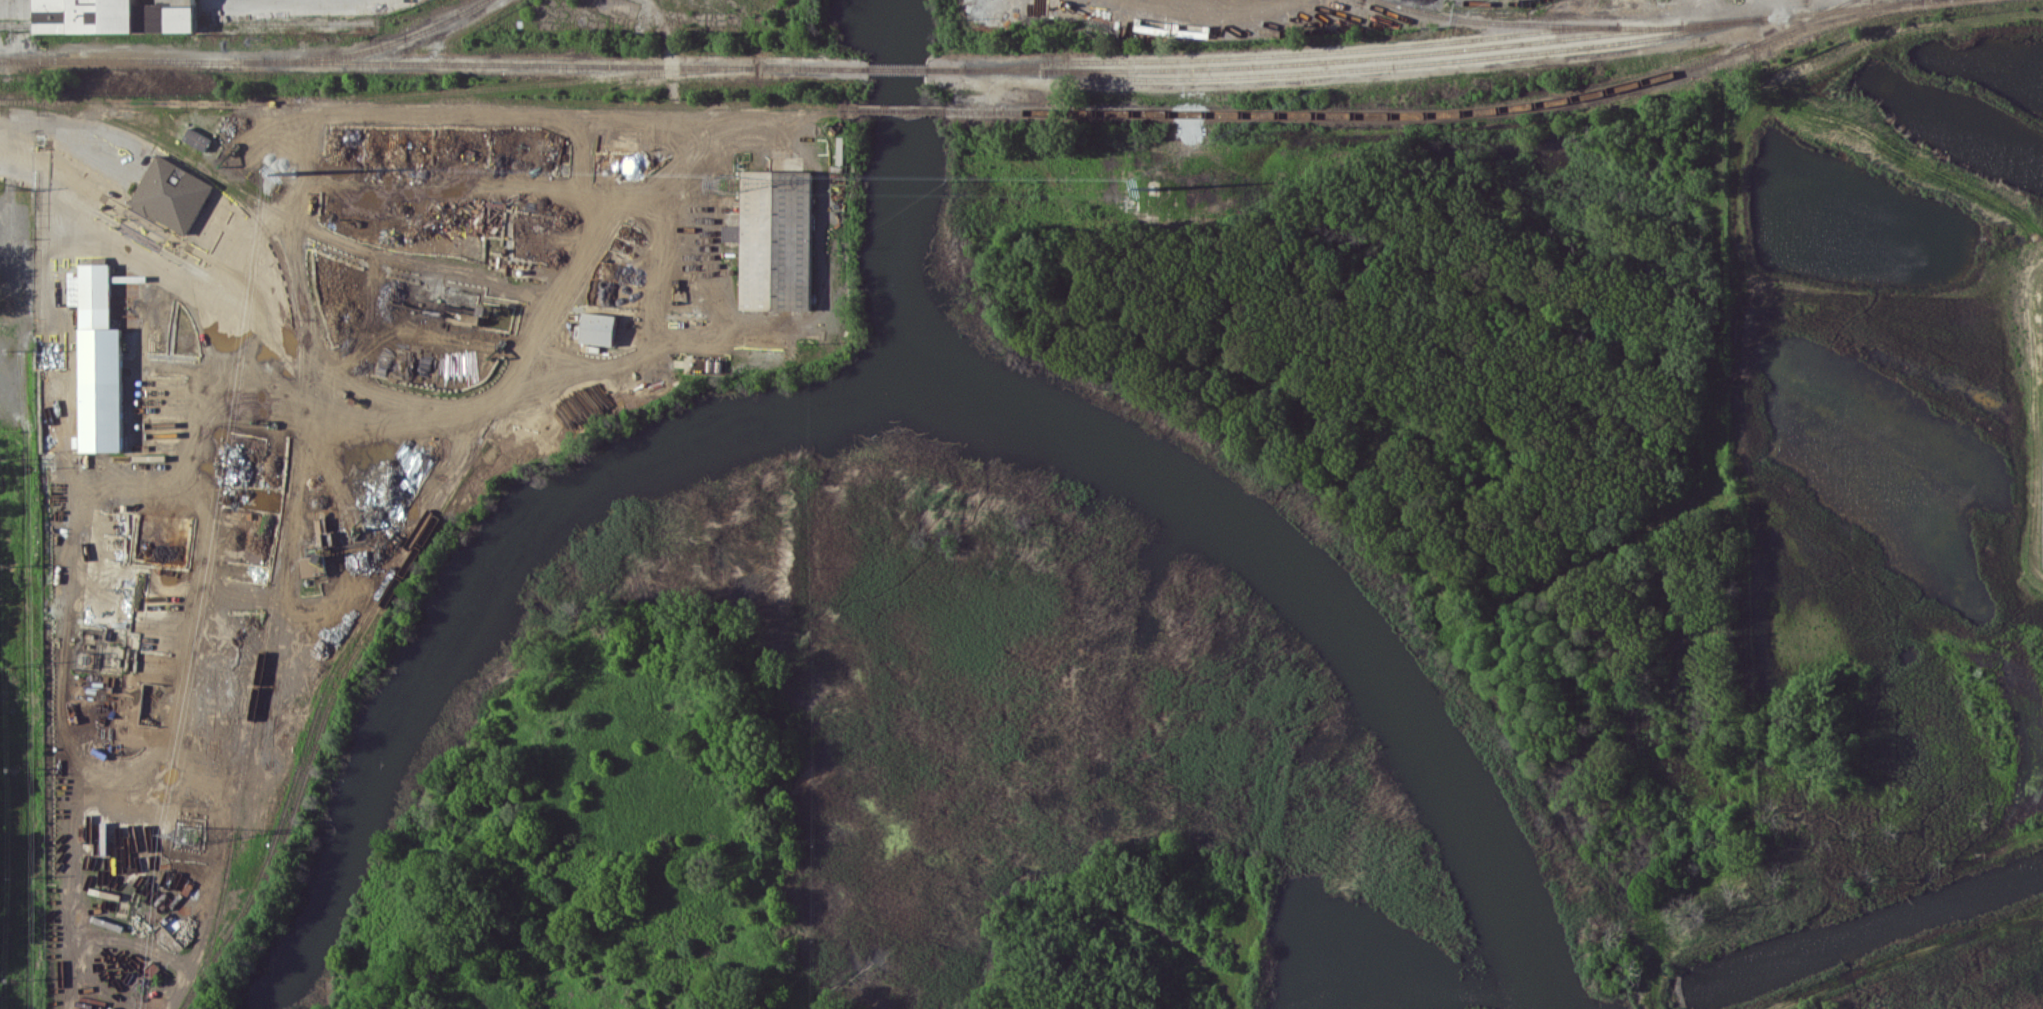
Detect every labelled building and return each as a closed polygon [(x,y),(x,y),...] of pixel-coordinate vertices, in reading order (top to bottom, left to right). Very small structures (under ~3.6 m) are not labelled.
[(154,2),(154,0),(194,0),(194,22),(194,32),(32,32),(32,22),(32,0),(138,0),(138,2),(154,2)] [(204,151),(211,139),(190,127),(183,138),(204,151)] [(126,204),(154,154),(211,185),(183,236),(126,204)] [(743,171),(811,172),(810,309),(742,308),(743,171)] [(78,264),(108,264),(109,325),(118,325),(119,449),(80,449),(78,264)] [(580,313),(614,317),(611,345),(577,341),(580,313)]
